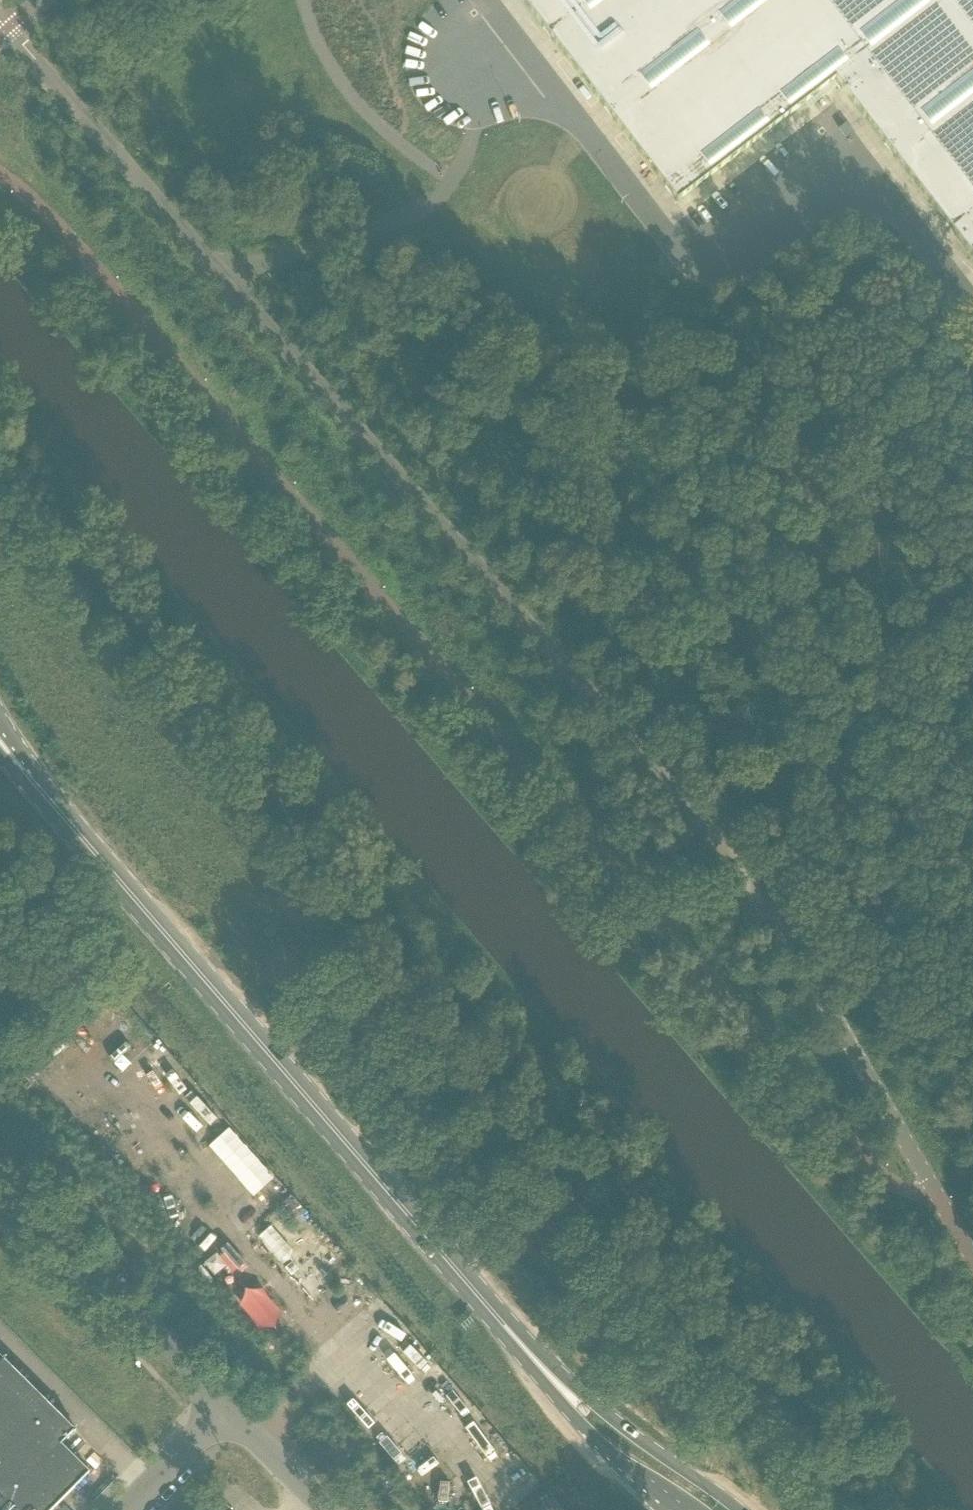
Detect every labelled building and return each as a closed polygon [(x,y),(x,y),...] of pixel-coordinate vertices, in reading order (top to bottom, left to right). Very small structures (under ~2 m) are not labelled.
[(677,203),(835,81),(859,112),(943,221),(972,260),(972,0),(521,0),(677,203)] [(75,1487),(90,1472),(61,1444),(76,1430),(3,1358),(0,1361),(0,1509),(52,1509),(75,1487)] [(490,1466),(511,1446),(472,1404),(450,1424),(490,1466)]
